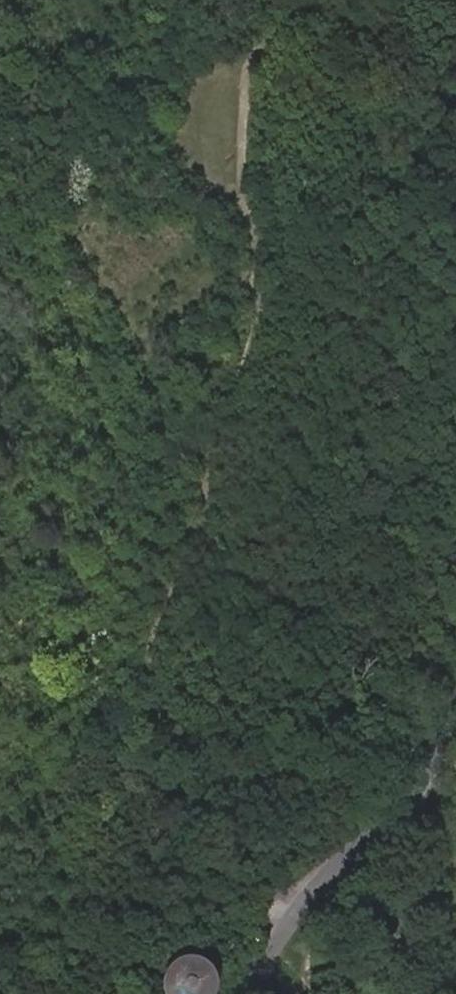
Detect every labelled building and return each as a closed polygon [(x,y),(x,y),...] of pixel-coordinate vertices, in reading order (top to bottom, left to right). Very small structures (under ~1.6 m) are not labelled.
[(163,955),(179,960),(182,944),(167,940),(163,955)] [(179,960),(174,962),(169,969),(165,977),(165,985),(167,993),(214,993),(216,985),(216,976),(212,968),(206,962),(199,958),(190,957),(182,958),(179,960)]
